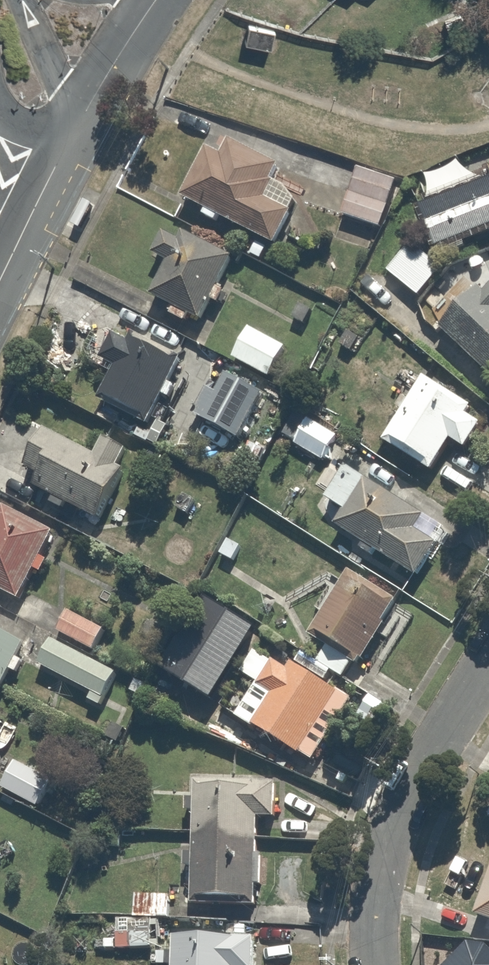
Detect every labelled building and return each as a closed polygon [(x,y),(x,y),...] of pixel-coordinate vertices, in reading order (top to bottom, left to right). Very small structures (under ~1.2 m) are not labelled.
[(263,191),(280,160),(209,124),(176,189),(274,239),(291,207),(263,191)] [(420,199),(437,244),(488,225),(488,174),(470,181),(461,156),(420,171),(430,196),(420,199)] [(399,172),(356,159),(338,217),(381,230),(399,172)] [(171,301),(168,309),(184,317),(187,309),(199,315),(229,252),(167,222),(155,248),(164,252),(146,289),(171,301)] [(409,235),(385,263),(417,289),(441,261),(409,235)] [(483,292),(459,269),(425,305),(488,365),(488,286),(483,292)] [(75,358),(109,371),(98,399),(146,418),(172,353),(124,334),(90,320),(75,358)] [(287,343),(246,320),(227,354),(268,377),(287,343)] [(341,322),(329,344),(360,361),(372,340),(341,322)] [(238,435),(262,391),(216,366),(192,410),(238,435)] [(393,401),(400,405),(380,436),(429,468),(451,434),(466,444),(486,413),(471,404),(422,372),(415,367),(393,401)] [(335,425),(289,402),(274,432),(320,455),(335,425)] [(92,447),(45,418),(20,458),(37,469),(30,480),(96,520),(138,452),(102,430),(92,447)] [(447,520),(361,473),(340,461),(323,491),(345,503),(334,523),(420,570),(447,520)] [(1,498),(0,500),(0,584),(17,593),(53,527),(1,498)] [(361,652),(398,587),(347,557),(310,623),(361,652)] [(106,626),(63,602),(49,627),(93,651),(106,626)] [(102,703),(105,698),(119,669),(51,635),(36,663),(88,689),(85,694),(102,703)] [(353,691),(258,637),(238,671),(266,687),(246,721),(315,759),(353,691)] [(277,811),(278,779),(190,779),(188,900),(253,901),(254,811),(277,811)] [(473,905),(488,911),(488,859),(473,905)] [(172,891),(133,890),(132,916),(172,917),(172,891)] [(138,920),(114,920),(114,945),(138,946),(138,920)] [(234,931),(175,929),(173,964),(251,964),(252,932),(234,931)]
